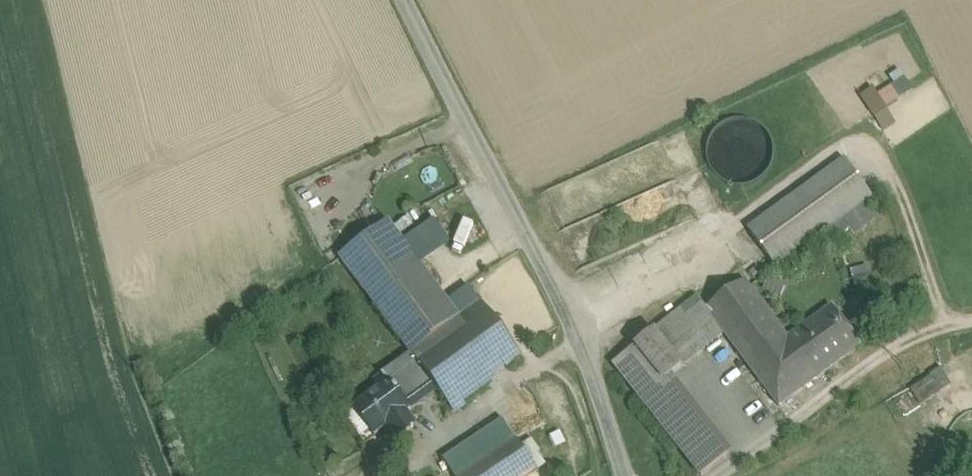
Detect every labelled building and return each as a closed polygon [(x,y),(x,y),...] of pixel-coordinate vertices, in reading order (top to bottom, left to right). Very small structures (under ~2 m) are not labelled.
[(906,76),(879,94),(875,86),(861,95),(886,132),(899,123),(888,108),(915,90),(906,76)] [(853,153),(757,225),(788,266),(884,194),(853,153)] [(399,218),(346,255),(411,349),(384,368),(393,380),(362,401),(387,437),(423,412),(416,403),(443,384),(461,410),(536,357),(496,301),(470,319),(399,218)] [(616,364),(704,475),(716,475),(752,448),(693,373),(730,343),(785,413),(874,344),(843,305),(800,339),(755,281),(718,310),(705,294),(616,364)] [(918,400),(952,388),(945,369),(911,382),(918,400)] [(469,475),(529,475),(545,466),(513,415),(454,453),(469,475)]
